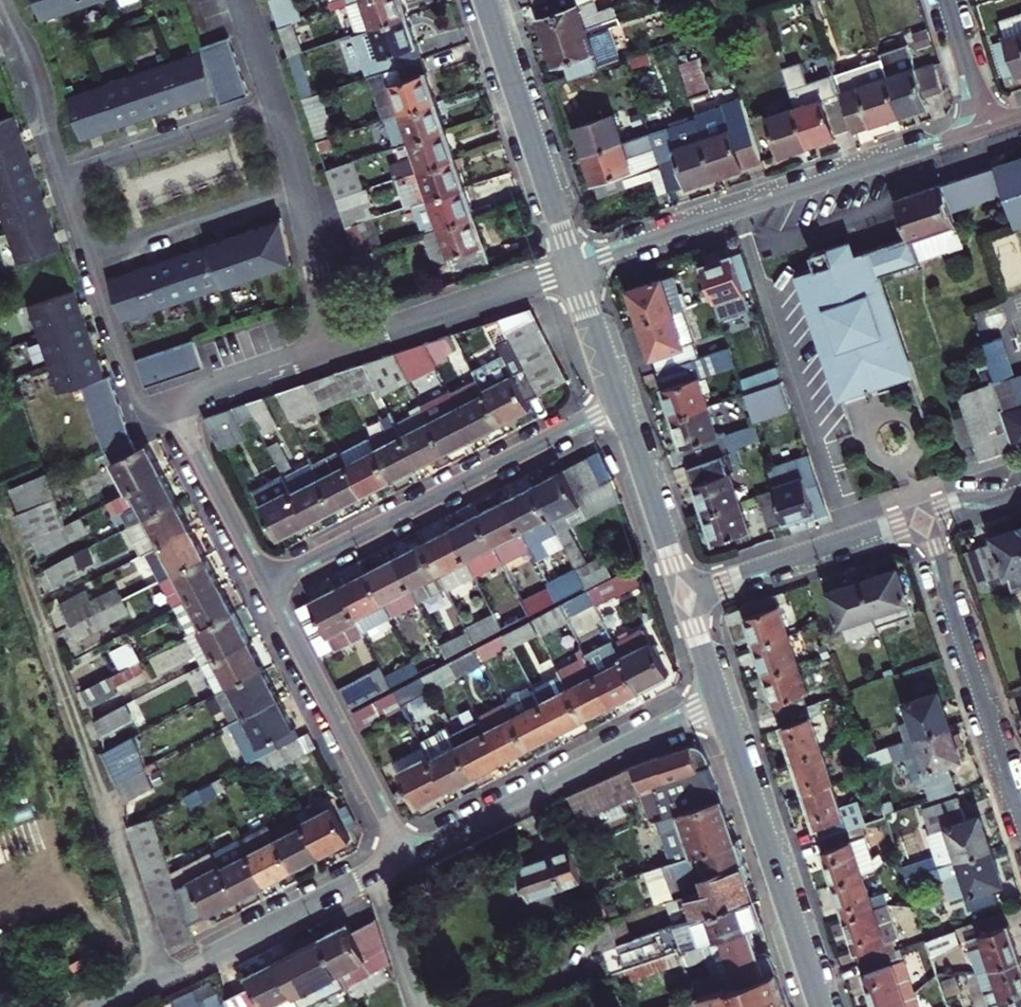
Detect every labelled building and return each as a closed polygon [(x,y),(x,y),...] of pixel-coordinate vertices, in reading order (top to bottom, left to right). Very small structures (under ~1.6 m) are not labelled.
[(41,24),(110,0),(32,0),(41,24)] [(268,1),(277,29),(291,25),(299,22),(292,0),(269,0),(268,1)] [(346,6),(364,0),(331,0),(331,2),(327,3),(330,11),(338,9),(346,6)] [(406,17),(401,2),(401,0),(364,0),(346,6),(338,9),(344,26),(351,23),(355,33),(406,17)] [(571,0),(543,0),(531,4),(538,23),(545,41),(588,26),(586,18),(580,20),(575,4),(573,5),(571,0)] [(810,5),(814,16),(834,9),(830,0),(823,0),(810,5)] [(1000,18),(1005,32),(992,37),(1005,78),(1020,73),(1020,11),(1000,18)] [(592,16),(586,18),(588,26),(595,23),(592,16)] [(355,33),(369,78),(421,61),(413,37),(406,17),(355,33)] [(609,64),(595,23),(588,26),(591,33),(586,35),(597,68),(609,64)] [(297,53),(300,52),(291,25),(277,29),(286,56),(297,53)] [(588,26),(545,41),(550,56),(553,65),(564,61),(569,77),(597,68),(586,35),(591,33),(588,26)] [(919,92),(904,79),(890,39),(875,45),(881,61),(898,110),(910,106),(922,101),(919,92)] [(66,100),(81,142),(99,136),(131,125),(161,115),(197,102),(216,96),(220,107),(248,98),(228,40),(200,49),(201,54),(66,100)] [(301,101),(313,98),(297,53),(286,56),(301,101)] [(369,78),(384,120),(435,103),(428,83),(421,61),(369,78)] [(878,117),(898,110),(881,61),(835,77),(853,126),(878,117)] [(904,79),(919,92),(938,86),(933,70),(904,79)] [(836,89),(795,104),(808,141),(831,133),(849,127),(836,89)] [(703,92),(688,97),(696,118),(697,120),(711,115),(703,92)] [(315,143),(333,138),(318,95),(313,98),(301,101),(315,143)] [(393,149),(395,148),(445,131),(440,118),(435,103),(384,120),(393,149)] [(795,146),(808,141),(795,104),(771,113),(784,150),(795,146)] [(579,142),(583,155),(620,142),(610,114),(573,127),(579,142)] [(18,267),(61,252),(54,232),(40,193),(21,137),(14,118),(0,123),(0,214),(18,267)] [(648,135),(655,154),(667,190),(688,183),(715,173),(703,137),(697,120),(696,118),(648,135)] [(760,158),(748,121),(703,137),(715,173),(739,165),(760,158)] [(399,178),(454,159),(449,144),(445,131),(395,148),(400,162),(389,167),(394,180),(399,178)] [(620,142),(583,155),(592,179),(598,197),(626,187),(621,172),(629,169),(620,142)] [(992,163),(1003,190),(1014,222),(1020,220),(1020,152),(992,163)] [(407,182),(415,206),(464,189),(459,173),(454,159),(399,178),(401,184),(407,182)] [(361,191),(367,189),(357,160),(325,171),(335,200),(361,191)] [(952,208),(1003,190),(992,163),(956,175),(964,197),(950,202),(952,208)] [(964,197),(956,175),(942,180),(925,186),(898,196),(911,235),(942,224),(950,247),(964,242),(952,208),(950,202),(964,197)] [(439,230),(474,218),(469,204),(464,189),(415,206),(424,235),(439,230)] [(335,200),(344,230),(370,221),(371,221),(361,191),(335,200)] [(482,241),(474,218),(439,230),(448,258),(453,272),(489,261),(482,241)] [(108,281),(122,324),(223,289),(292,266),(282,221),(255,231),(222,242),(191,253),(158,264),(124,276),(108,281)] [(372,252),(379,250),(370,221),(344,230),(354,258),(372,252)] [(448,258),(439,230),(424,235),(434,263),(448,258)] [(880,273),(919,258),(911,235),(837,260),(832,246),(813,252),(817,265),(799,271),(841,399),(914,374),(880,273)] [(372,252),(354,258),(348,260),(366,313),(391,305),(372,252)] [(718,260),(702,265),(713,298),(721,320),(750,311),(732,256),(718,260)] [(637,308),(641,322),(697,303),(686,271),(631,289),(637,308)] [(75,293),(29,309),(59,396),(82,388),(104,452),(105,452),(132,443),(109,378),(105,380),(99,363),(89,335),(80,308),(75,293)] [(654,355),(660,370),(729,347),(724,331),(707,337),(697,303),(641,322),(648,342),(652,355),(654,355)] [(504,319),(510,330),(535,317),(531,309),(504,319)] [(517,343),(541,330),(535,317),(510,330),(514,338),(517,343)] [(517,343),(523,355),(548,343),(541,330),(517,343)] [(1006,376),(992,336),(980,341),(994,382),(1016,445),(1020,443),(1020,371),(1006,376)] [(456,352),(448,338),(424,345),(435,366),(446,360),(445,358),(456,352)] [(530,410),(526,402),(512,377),(529,368),(523,355),(517,343),(514,338),(503,343),(508,353),(472,372),(477,381),(501,426),(518,417),(530,410)] [(194,343),(136,362),(145,390),(203,370),(194,343)] [(523,355),(529,368),(553,355),(548,343),(523,355)] [(424,345),(418,348),(429,369),(435,366),(424,345)] [(699,376),(735,365),(729,347),(660,370),(668,397),(675,417),(709,406),(699,376)] [(430,371),(429,369),(418,348),(394,356),(407,380),(408,382),(430,371)] [(536,381),(560,368),(553,355),(529,368),(536,381)] [(375,388),(379,394),(407,380),(394,356),(364,366),(375,388)] [(347,400),(375,388),(364,366),(335,376),(347,400)] [(744,394),(781,382),(776,367),(740,379),(744,394)] [(512,377),(526,402),(542,394),(536,381),(529,368),(512,377)] [(542,394),(567,381),(560,368),(536,381),(542,394)] [(317,411),(347,400),(335,376),(304,387),(317,411)] [(449,394),(473,440),(486,433),(501,426),(477,381),(449,394)] [(790,408),(781,382),(744,394),(750,410),(753,420),(790,408)] [(1016,445),(994,382),(961,393),(983,456),(1016,445)] [(289,422),(317,411),(304,387),(275,396),(289,422)] [(459,447),(473,440),(449,394),(448,392),(421,406),(422,409),(445,454),(459,447)] [(275,431),(260,402),(245,406),(252,418),(262,438),(275,431)] [(239,426),(252,418),(245,406),(204,421),(219,453),(245,439),(239,426)] [(718,435),(709,406),(675,417),(683,442),(690,465),(731,452),(760,442),(754,423),(718,435)] [(445,454),(422,409),(394,423),(418,469),(433,461),(445,454)] [(384,431),(368,440),(390,483),(404,476),(418,469),(394,423),(389,414),(378,419),(384,431)] [(390,483),(368,440),(340,454),(362,498),(375,490),(390,483)] [(105,452),(106,454),(112,465),(137,452),(133,445),(132,443),(105,452)] [(335,511),(313,467),(312,466),(293,476),(289,467),(276,444),(267,449),(283,478),(307,526),(323,518),(335,511)] [(312,466),(313,467),(340,454),(335,445),(307,458),(312,466)] [(127,495),(161,478),(153,463),(145,447),(137,452),(112,465),(127,495)] [(731,452),(690,465),(698,490),(705,513),(739,502),(730,473),(737,471),(731,452)] [(340,454),(313,467),(335,511),(349,504),(362,498),(340,454)] [(587,460),(599,483),(610,477),(600,454),(587,460)] [(769,470),(776,490),(787,523),(824,510),(806,457),(769,470)] [(307,458),(289,467),(293,476),(312,466),(307,458)] [(587,460),(574,467),(580,478),(586,490),(599,483),(587,460)] [(580,478),(574,467),(562,472),(568,484),(580,478)] [(47,476),(55,501),(57,505),(71,498),(62,469),(46,474),(47,476)] [(548,480),(532,489),(556,535),(575,572),(584,589),(585,592),(611,578),(601,560),(586,567),(567,530),(619,503),(614,489),(592,501),(581,508),(568,484),(562,472),(548,480)] [(11,491),(22,515),(16,518),(26,548),(31,546),(64,528),(57,505),(55,501),(47,476),(11,491)] [(592,501),(614,489),(610,477),(599,483),(586,490),(592,501)] [(128,529),(175,505),(168,491),(161,478),(127,495),(107,506),(113,519),(120,515),(128,529)] [(293,533),(307,526),(283,478),(252,494),(278,541),(293,533)] [(586,490),(580,478),(568,484),(581,508),(592,501),(586,490)] [(556,535),(532,489),(518,496),(504,503),(528,549),(535,563),(545,558),(539,544),(556,535)] [(776,490),(761,495),(772,527),(787,523),(776,490)] [(739,502),(705,513),(711,531),(715,543),(749,532),(739,502)] [(490,510),(476,517),(500,564),(528,549),(504,503),(490,510)] [(143,558),(145,557),(190,533),(183,519),(175,505),(128,529),(143,558)] [(500,564),(476,517),(463,524),(448,532),(472,579),(500,564)] [(64,528),(70,544),(86,535),(79,520),(64,528)] [(1020,524),(1005,529),(995,532),(999,542),(985,547),(996,578),(1013,572),(1019,590),(1020,589),(1020,524)] [(64,528),(31,546),(39,561),(70,544),(64,528)] [(473,581),(472,579),(448,532),(435,539),(421,545),(445,592),(447,595),(473,581)] [(161,582),(204,559),(197,547),(190,533),(145,557),(159,583),(161,582)] [(445,592),(421,545),(407,553),(393,560),(410,593),(417,606),(445,592)] [(94,567),(89,549),(74,557),(79,573),(94,567)] [(53,591),(81,577),(79,573),(74,557),(43,573),(53,591)] [(161,582),(176,611),(218,588),(211,574),(204,559),(161,582)] [(417,606),(410,593),(393,560),(380,567),(366,574),(383,607),(388,617),(390,620),(417,606)] [(880,573),(863,579),(879,625),(912,613),(896,567),(880,573)] [(631,571),(587,595),(595,611),(639,588),(631,571)] [(556,604),(584,589),(575,572),(547,587),(550,592),(556,604)] [(383,607),(366,574),(352,581),(338,588),(361,632),(388,617),(383,607)] [(880,628),(879,625),(863,579),(846,585),(830,591),(847,640),(880,628)] [(189,638),(233,615),(226,603),(218,588),(176,611),(189,638)] [(361,632),(338,588),(318,599),(309,604),(295,611),(319,657),(333,650),(334,652),(364,638),(361,632)] [(94,617),(122,602),(116,591),(90,605),(94,617)] [(556,604),(550,592),(522,606),(529,618),(556,604)] [(68,630),(94,617),(90,605),(84,595),(58,608),(68,630)] [(583,613),(588,622),(598,617),(595,611),(587,595),(565,607),(571,619),(583,613)] [(782,638),(768,597),(740,608),(748,631),(753,647),(782,638)] [(128,615),(122,602),(94,617),(99,633),(108,625),(128,615)] [(559,609),(566,622),(571,619),(565,607),(559,609)] [(566,622),(559,609),(539,620),(547,635),(567,625),(566,622)] [(571,632),(588,622),(583,613),(571,619),(566,622),(567,625),(571,632)] [(200,669),(213,661),(247,644),(239,628),(233,615),(189,638),(186,640),(200,669)] [(76,646),(99,633),(94,617),(68,630),(76,646)] [(474,646),(500,633),(492,617),(465,631),(467,635),(474,646)] [(503,638),(510,651),(538,636),(531,623),(503,638)] [(643,632),(614,647),(638,695),(655,686),(668,679),(643,632)] [(474,646),(467,635),(439,650),(445,661),(474,646)] [(476,652),(483,665),(510,651),(503,638),(476,652)] [(782,638),(753,647),(758,663),(763,676),(792,666),(782,638)] [(247,644),(213,661),(228,690),(262,673),(255,659),(247,644)] [(118,675),(137,665),(127,646),(109,656),(118,675)] [(585,660),(611,709),(624,702),(638,695),(614,647),(613,646),(585,660)] [(905,647),(891,652),(896,666),(911,662),(905,647)] [(471,655),(448,666),(456,682),(479,670),(471,655)] [(558,674),(560,679),(583,723),(597,716),(611,709),(585,660),(558,674)] [(213,661),(200,669),(215,698),(228,690),(213,661)] [(419,675),(413,664),(391,676),(396,686),(419,675)] [(429,696),(456,682),(448,666),(421,680),(428,693),(429,696)] [(792,666),(763,676),(770,698),(777,717),(806,708),(792,666)] [(347,712),(391,689),(381,671),(337,693),(347,712)] [(269,687),(262,673),(228,690),(244,720),(278,702),(269,687)] [(583,723),(560,679),(532,694),(555,738),(568,731),(583,723)] [(116,697),(108,680),(80,695),(89,710),(116,697)] [(400,707),(428,693),(421,680),(393,695),(400,707)] [(230,727),(244,720),(228,690),(215,698),(230,727)] [(901,703),(912,735),(949,723),(944,707),(938,690),(901,703)] [(542,744),(555,738),(532,694),(505,708),(528,752),(542,744)] [(400,707),(393,695),(351,716),(359,733),(390,717),(398,733),(410,727),(400,707)] [(256,762),(264,758),(267,756),(297,741),(297,740),(287,720),(278,702),(244,720),(230,727),(229,727),(249,766),(256,762)] [(912,735),(901,703),(891,706),(902,738),(912,735)] [(478,724),(500,767),(514,759),(528,752),(505,708),(477,722),(478,724)] [(806,708),(777,717),(785,740),(792,761),(821,751),(806,708)] [(101,741),(131,726),(122,709),(93,724),(101,741)] [(956,744),(949,723),(912,735),(902,738),(865,751),(869,764),(895,754),(897,760),(910,755),(916,773),(924,770),(933,798),(959,789),(948,759),(960,755),(956,744)] [(487,774),(500,767),(478,724),(451,739),(455,747),(473,781),(487,774)] [(422,751),(427,761),(445,795),(459,788),(473,781),(455,747),(451,739),(448,733),(420,747),(422,751)] [(143,772),(131,741),(101,757),(114,787),(143,772)] [(303,756),(297,741),(267,756),(275,771),(303,756)] [(393,766),(398,776),(427,761),(422,751),(393,766)] [(691,751),(640,767),(631,770),(623,774),(631,793),(647,786),(708,767),(707,763),(706,760),(702,755),(698,752),(691,751)] [(798,778),(803,794),(832,784),(821,751),(792,761),(798,778)] [(261,770),(268,766),(264,758),(256,762),(261,770)] [(445,795),(427,761),(398,776),(416,810),(431,802),(445,795)] [(643,795),(653,825),(657,823),(664,821),(720,802),(715,787),(710,771),(708,767),(647,786),(631,793),(634,800),(643,795)] [(151,793),(143,772),(114,787),(125,807),(151,793)] [(595,787),(607,813),(634,800),(631,793),(623,774),(595,787)] [(226,789),(221,781),(210,786),(214,795),(226,789)] [(832,784),(803,794),(812,822),(818,840),(859,826),(887,817),(883,806),(844,819),(832,784)] [(568,801),(580,826),(607,813),(595,787),(568,801)] [(200,803),(194,794),(184,800),(189,810),(200,803)] [(903,865),(906,875),(991,847),(984,826),(980,814),(968,818),(960,794),(914,809),(931,856),(903,865)] [(325,800),(295,816),(297,821),(302,829),(318,860),(335,852),(349,844),(325,800)] [(671,866),(735,846),(727,823),(720,802),(664,821),(657,823),(671,866)] [(302,829),(297,821),(270,835),(275,844),(302,829)] [(171,879),(152,822),(124,831),(167,952),(179,945),(191,939),(175,892),(171,879)] [(859,826),(818,840),(827,866),(833,884),(862,874),(874,870),(883,862),(876,854),(870,860),(859,826)] [(318,860),(302,829),(275,844),(291,874),(304,868),(318,860)] [(276,881),(291,874),(275,844),(270,835),(268,831),(240,845),(263,888),(276,881)] [(217,869),(234,903),(249,895),(263,888),(240,845),(212,859),(217,869)] [(667,882),(675,904),(747,881),(750,880),(744,864),(737,845),(735,846),(671,866),(643,875),(648,888),(667,882)] [(998,867),(991,847),(906,875),(910,886),(937,876),(945,899),(965,892),(970,908),(998,898),(993,884),(1002,880),(998,867)] [(545,861),(516,871),(527,903),(581,885),(571,852),(545,861)] [(171,879),(175,892),(217,869),(212,859),(171,879)] [(217,912),(234,903),(217,869),(175,892),(187,927),(217,912)] [(862,874),(833,884),(840,904),(845,918),(873,908),(885,904),(882,893),(870,897),(862,874)] [(675,904),(682,927),(755,903),(751,891),(747,881),(675,904)] [(648,888),(655,910),(665,907),(675,904),(667,882),(648,888)] [(608,925),(600,900),(586,905),(596,929),(608,925)] [(626,973),(750,932),(760,928),(763,927),(760,917),(755,903),(682,927),(672,930),(630,944),(617,948),(626,973)] [(873,908),(845,918),(852,941),(860,961),(888,952),(902,947),(887,903),(885,904),(873,908)] [(672,930),(682,927),(675,904),(665,907),(672,930)] [(608,925),(612,935),(625,930),(622,921),(608,925)] [(337,932),(318,942),(344,991),(388,968),(373,923),(350,935),(346,927),(337,932)] [(969,949),(976,971),(1019,957),(1014,942),(1007,924),(979,933),(982,945),(969,949)] [(596,929),(593,930),(609,977),(610,979),(616,977),(626,973),(617,948),(612,935),(608,925),(596,929)] [(927,938),(933,954),(959,942),(954,928),(927,938)] [(625,930),(612,935),(617,948),(630,944),(625,930)] [(711,981),(702,984),(690,988),(695,1001),(697,1000),(727,990),(728,993),(776,976),(771,961),(764,957),(760,959),(756,949),(750,932),(626,973),(630,985),(685,967),(687,970),(696,967),(705,964),(711,981)] [(982,945),(979,933),(965,938),(969,949),(982,945)] [(344,991),(318,942),(296,954),(274,965),(296,1006),(312,1006),(344,991)] [(891,962),(888,952),(860,961),(868,985),(874,1006),(918,992),(906,957),(891,962)] [(1019,957),(976,971),(978,977),(988,1005),(992,1002),(1020,992),(1020,964),(1019,957)] [(705,964),(696,967),(702,984),(711,981),(705,964)] [(274,965),(254,976),(243,981),(249,991),(224,1004),(224,1006),(296,1006),(274,965)] [(968,972),(939,972),(943,985),(968,985),(968,981),(968,972)] [(621,988),(630,985),(626,973),(616,977),(621,988)] [(697,1000),(699,1006),(786,1006),(784,1001),(776,976),(728,993),(727,990),(697,1000)] [(988,1005),(978,977),(968,981),(968,985),(976,1006),(986,1006),(988,1005)] [(874,1006),(875,1006),(923,1006),(918,992),(874,1006)] [(992,1002),(988,1005),(989,1006),(1020,1006),(1020,992),(992,1002)]
